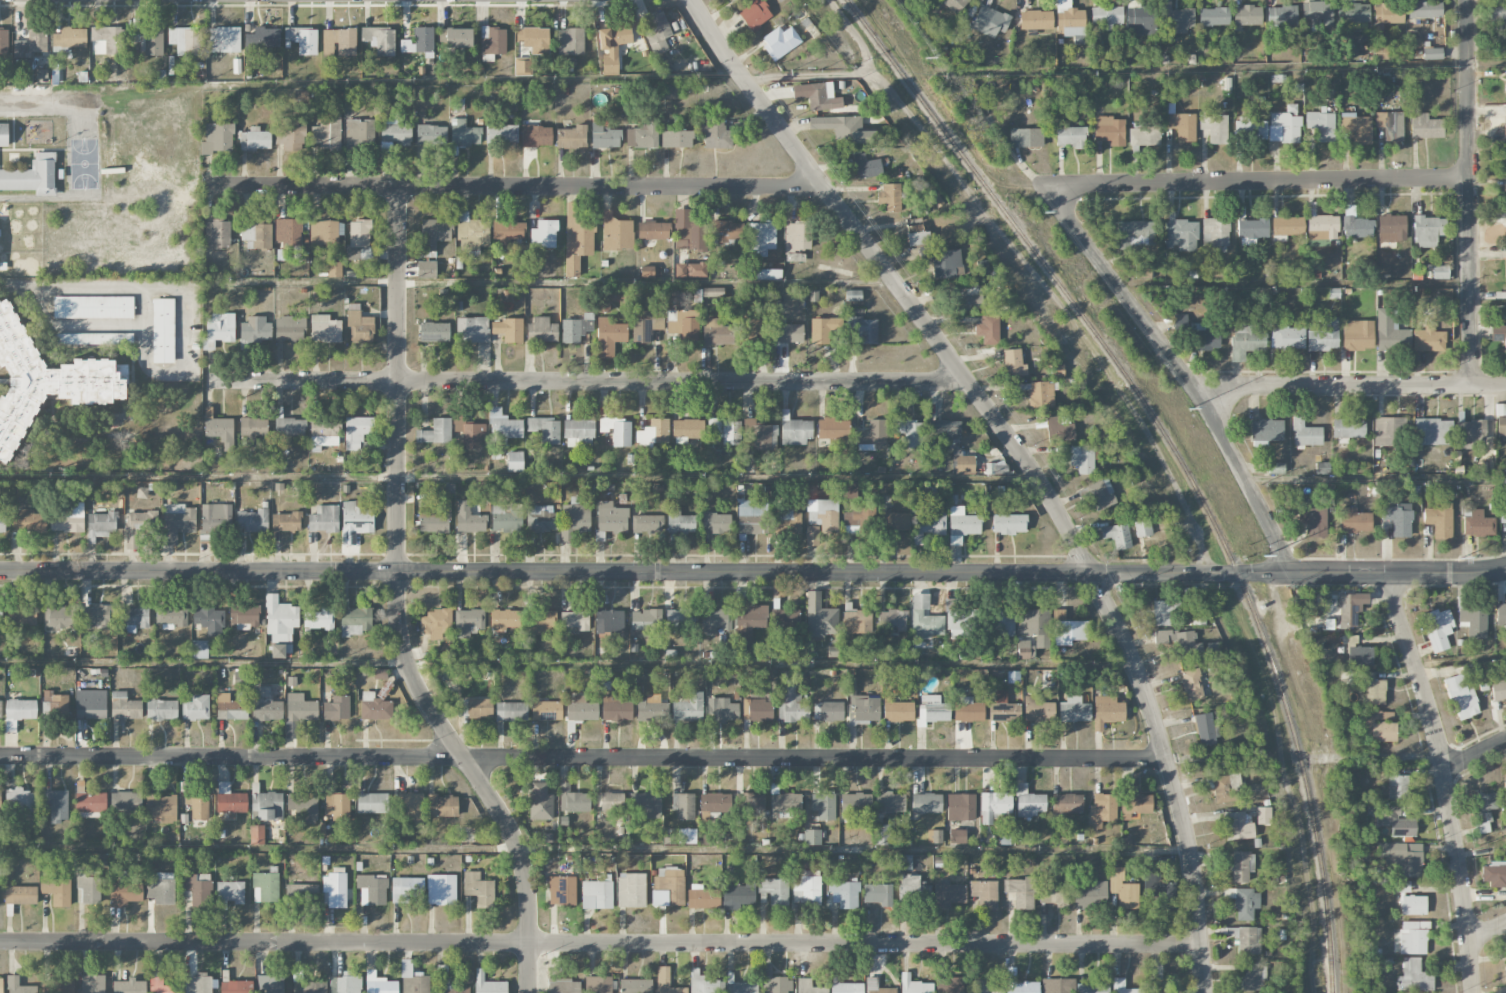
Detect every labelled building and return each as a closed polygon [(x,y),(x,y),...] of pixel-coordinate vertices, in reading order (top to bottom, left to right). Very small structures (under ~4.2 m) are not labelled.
[(763,0),(752,0),(737,11),(752,32),(774,16),(763,0)] [(970,0),(941,0),(956,14),(970,0)] [(1057,36),(1073,35),(1073,43),(1084,43),(1084,9),(1070,9),(1070,0),(1056,0),(1057,36)] [(1171,9),(1170,0),(1162,0),(1163,34),(1187,33),(1187,27),(1194,27),(1194,9),(1171,9)] [(1303,1),(1302,23),(1332,24),(1333,2),(1303,1)] [(1409,18),(1441,17),(1441,1),(1409,2),(1409,18)] [(1505,28),(1505,1),(1491,1),(1490,28),(1505,28)] [(1369,22),(1369,3),(1343,3),(1343,22),(1369,22)] [(1004,33),(1011,17),(981,4),(970,28),(994,38),(997,30),(1004,33)] [(1403,23),(1403,4),(1374,5),(1374,23),(1403,23)] [(1122,6),(1091,6),(1091,25),(1098,24),(1098,31),(1114,30),(1114,25),(1123,25),(1122,6)] [(1233,6),(1234,25),(1261,25),(1261,6),(1233,6)] [(1266,6),(1266,24),(1296,24),(1296,7),(1266,6)] [(1155,35),(1155,7),(1126,7),(1126,35),(1155,35)] [(1199,8),(1199,25),(1229,25),(1229,8),(1199,8)] [(668,49),(664,38),(672,34),(662,10),(644,18),(646,24),(641,26),(653,55),(668,49)] [(1053,29),(1052,10),(1019,11),(1020,29),(1053,29)] [(14,40),(13,58),(30,58),(30,52),(46,52),(47,26),(28,26),(28,41),(14,40)] [(124,26),(91,27),(91,41),(105,41),(106,54),(124,54),(124,26)] [(598,46),(631,45),(631,26),(598,27),(598,46)] [(794,48),(779,26),(760,39),(775,61),(794,48)] [(86,28),(60,27),(60,34),(53,34),(53,47),(86,47),(86,28)] [(168,44),(176,44),(177,56),(199,55),(199,27),(168,28),(168,44)] [(240,27),(208,27),(208,52),(240,52),(240,27)] [(280,47),(280,27),(254,28),(254,34),(244,34),(244,48),(280,47)] [(395,28),(362,27),(361,43),(376,43),(376,56),(394,56),(395,28)] [(400,40),(400,52),(434,52),(433,27),(413,27),(413,39),(400,40)] [(506,54),(506,27),(481,27),(481,62),(494,61),(494,54),(506,54)] [(516,28),(516,44),(531,44),(531,54),(549,54),(548,27),(516,28)] [(0,28),(0,58),(8,58),(8,28),(0,28)] [(143,29),(144,55),(163,55),(162,28),(143,29)] [(317,28),(284,28),(285,41),(298,41),(298,55),(317,55),(317,28)] [(472,28),(446,29),(447,48),(472,47),(472,28)] [(583,28),(557,29),(558,54),(584,54),(583,28)] [(323,29),(322,54),(336,54),(336,55),(356,55),(356,29),(323,29)] [(1373,46),(1374,60),(1387,59),(1387,45),(1373,46)] [(1423,59),(1442,59),(1442,48),(1423,48),(1423,59)] [(602,55),(602,74),(616,74),(616,54),(602,55)] [(514,75),(531,75),(532,58),(515,58),(514,75)] [(36,82),(48,82),(48,69),(36,69),(36,82)] [(842,108),(842,97),(832,97),(831,82),(793,85),(793,99),(808,97),(809,110),(842,108)] [(295,98),(307,99),(308,90),(296,90),(295,98)] [(1195,114),(1174,113),(1174,105),(1166,105),(1165,128),(1177,128),(1177,142),(1195,142),(1195,114)] [(1334,142),(1334,113),(1306,112),(1306,129),(1317,129),(1317,142),(1334,142)] [(1353,145),(1371,144),(1371,116),(1355,116),(1354,112),(1340,112),(1341,132),(1353,131),(1353,145)] [(1385,141),(1403,141),(1402,112),(1375,112),(1375,127),(1384,127),(1385,141)] [(310,126),(311,144),(320,143),(320,150),(341,149),(340,113),(321,113),(321,126),(310,126)] [(591,147),(620,148),(620,129),(601,128),(601,114),(592,113),(591,147)] [(1411,113),(1411,138),(1443,138),(1443,119),(1427,119),(1427,113),(1411,113)] [(1300,142),(1301,114),(1269,114),(1269,142),(1300,142)] [(1227,115),(1200,115),(1199,130),(1208,130),(1208,144),(1227,144),(1227,115)] [(834,129),(834,144),(874,143),(874,130),(862,131),(861,116),(808,118),(809,130),(834,129)] [(1113,116),(1094,116),(1094,141),(1109,141),(1109,146),(1125,146),(1125,119),(1113,119),(1113,116)] [(480,127),(465,127),(465,118),(451,119),(451,146),(481,146),(480,127)] [(731,148),(732,131),(724,131),(725,118),(705,118),(704,147),(731,148)] [(278,144),(305,145),(306,120),(279,119),(278,144)] [(411,145),(410,127),(397,128),(397,119),(380,120),(381,152),(393,152),(393,146),(411,145)] [(373,120),(352,121),(352,127),(346,127),(346,150),(373,149),(373,120)] [(1267,121),(1246,120),(1235,120),(1234,140),(1267,140),(1267,121)] [(0,123),(0,146),(8,146),(8,122),(0,123)] [(233,124),(205,123),(205,142),(201,142),(201,155),(212,155),(212,151),(233,151),(233,124)] [(416,145),(445,145),(446,126),(417,125),(416,145)] [(518,143),(518,125),(487,126),(488,144),(518,143)] [(521,146),(552,146),(552,126),(521,125),(521,146)] [(658,125),(639,125),(639,128),(626,129),(626,148),(658,148),(658,125)] [(271,131),(260,131),(259,126),(249,126),(249,132),(240,132),(240,149),(271,149),(271,131)] [(1132,146),(1160,144),(1159,126),(1130,128),(1132,146)] [(556,127),(557,148),(587,148),(586,127),(556,127)] [(1073,145),(1073,149),(1086,148),(1085,127),(1055,128),(1056,145),(1073,145)] [(1042,128),(1009,129),(1010,147),(1043,146),(1042,128)] [(661,148),(692,147),(692,130),(661,131),(661,148)] [(36,196),(55,196),(55,152),(33,152),(33,169),(0,169),(0,190),(36,190),(36,196)] [(882,175),(880,159),(865,160),(865,153),(854,154),(856,178),(882,175)] [(900,184),(879,184),(879,204),(885,204),(885,212),(900,212),(900,184)] [(603,250),(633,250),(633,220),(611,219),(611,209),(603,209),(603,250)] [(674,250),(702,250),(703,220),(690,220),(691,209),(675,209),(674,250)] [(1315,216),(1314,209),(1308,210),(1309,246),(1329,246),(1329,239),(1338,239),(1338,215),(1315,216)] [(593,256),(594,222),(583,222),(583,211),(567,210),(565,278),(579,278),(580,255),(593,256)] [(457,211),(458,249),(486,248),(484,220),(468,220),(468,211),(457,211)] [(1406,241),(1405,215),(1377,215),(1378,242),(1406,241)] [(905,218),(907,245),(930,243),(929,232),(924,232),(922,216),(905,218)] [(1414,247),(1436,247),(1436,235),(1444,235),(1444,216),(1414,217),(1414,247)] [(1272,235),(1304,235),(1304,217),(1272,217),(1272,235)] [(1229,252),(1228,218),(1202,219),(1203,244),(1211,244),(1211,253),(1229,252)] [(1343,237),(1374,237),(1373,218),(1343,218),(1343,237)] [(241,241),(247,241),(247,249),(272,248),(271,224),(263,224),(263,219),(250,219),(250,225),(241,226),(241,241)] [(1268,219),(1238,219),(1237,237),(1268,238),(1268,219)] [(230,220),(205,221),(205,249),(231,248),(230,220)] [(423,220),(422,257),(436,257),(436,241),(452,241),(452,220),(423,220)] [(492,243),(523,244),(523,221),(493,220),(492,243)] [(557,247),(557,220),(537,220),(537,228),(530,228),(530,248),(557,247)] [(1197,220),(1167,221),(1167,250),(1197,250),(1197,220)] [(358,258),(358,248),(370,247),(369,221),(348,221),(349,259),(358,258)] [(710,243),(743,242),(742,221),(710,222),(710,243)] [(775,249),(774,221),(746,222),(747,238),(753,238),(753,257),(767,256),(767,249),(775,249)] [(1155,245),(1154,221),(1117,222),(1118,249),(1130,249),(1130,245),(1155,245)] [(669,239),(669,222),(638,222),(638,240),(669,239)] [(809,251),(810,223),(785,223),(785,261),(805,261),(805,251),(809,251)] [(933,279),(963,277),(962,249),(934,251),(934,246),(919,247),(920,260),(932,260),(933,279)] [(417,276),(435,276),(436,261),(417,261),(417,276)] [(341,277),(341,262),(329,262),(328,276),(341,277)] [(705,262),(687,263),(688,277),(706,277),(705,262)] [(1150,278),(1150,265),(1135,264),(1135,278),(1150,278)] [(654,266),(640,266),(640,278),(654,278),(654,266)] [(1447,279),(1448,266),(1433,266),(1433,278),(1447,279)] [(757,279),(779,280),(779,270),(757,269),(757,279)] [(956,285),(957,310),(983,309),(982,284),(956,285)] [(724,287),(702,288),(703,298),(724,297),(724,287)] [(861,290),(846,290),(845,301),(861,301),(861,290)] [(598,312),(609,312),(610,294),(598,294),(598,312)] [(54,297),(54,318),(133,317),(132,296),(54,297)] [(7,303),(0,299),(0,366),(8,367),(10,386),(6,396),(0,396),(0,463),(9,465),(43,396),(55,394),(59,400),(70,398),(72,407),(113,401),(113,400),(124,399),(127,380),(119,379),(118,372),(113,370),(115,363),(74,356),(73,363),(60,366),(59,368),(49,369),(7,303)] [(152,363),(173,363),(173,299),(151,299),(152,363)] [(347,327),(350,327),(351,342),(374,341),(373,316),(360,317),(360,303),(347,304),(347,327)] [(1396,329),(1396,309),(1377,308),(1376,350),(1409,351),(1410,330),(1396,329)] [(654,318),(654,311),(633,310),(632,343),(650,344),(650,329),(663,330),(664,318),(654,318)] [(698,310),(667,310),(667,334),(679,333),(679,343),(698,342),(698,310)] [(741,340),(754,341),(756,311),(743,311),(741,340)] [(235,314),(207,313),(206,348),(214,348),(215,341),(234,341),(235,314)] [(562,319),(562,343),(580,344),(580,333),(593,333),(593,313),(583,313),(583,320),(562,319)] [(330,315),(311,314),(310,341),(341,342),(341,320),(329,320),(330,315)] [(1187,314),(1172,315),(1173,330),(1188,330),(1187,314)] [(998,315),(980,315),(980,323),(975,323),(975,336),(982,335),(983,344),(999,344),(998,315)] [(240,322),(240,342),(270,342),(269,316),(247,316),(247,322),(240,322)] [(275,341),(303,341),(303,317),(275,317),(275,341)] [(456,317),(457,342),(489,342),(489,317),(456,317)] [(557,341),(557,323),(548,323),(549,317),(533,317),(533,323),(527,323),(527,341),(557,341)] [(608,324),(608,317),(597,317),(597,358),(614,358),(614,342),(627,342),(627,323),(608,324)] [(1307,350),(1338,350),(1338,317),(1322,317),(1322,324),(1307,324),(1307,350)] [(733,344),(733,326),(721,326),(721,318),(703,318),(704,345),(733,344)] [(811,318),(811,343),(834,343),(834,332),(841,332),(841,318),(811,318)] [(876,344),(877,318),(847,318),(847,343),(876,344)] [(523,319),(491,320),(491,334),(503,334),(504,343),(523,343),(523,319)] [(1265,351),(1265,331),(1253,331),(1254,319),(1233,319),(1232,361),(1245,362),(1245,351),(1265,351)] [(1373,350),(1373,320),(1342,321),(1342,350),(1373,350)] [(420,342),(449,341),(449,322),(419,323),(420,342)] [(803,343),(804,324),(773,323),(772,342),(803,343)] [(1220,350),(1219,323),(1191,324),(1191,350),(1220,350)] [(1304,328),(1287,328),(1288,323),(1272,323),(1271,349),(1304,349),(1304,328)] [(1412,351),(1445,351),(1445,331),(1433,332),(1433,323),(1424,323),(1424,330),(1412,330),(1412,351)] [(1490,326),(1490,341),(1503,341),(1503,354),(1505,354),(1505,326),(1490,326)] [(78,344),(132,342),(132,333),(78,334),(78,344)] [(1004,350),(1005,378),(1027,376),(1026,364),(1021,364),(1021,349),(1004,350)] [(1054,406),(1053,381),(1028,382),(1029,407),(1054,406)] [(522,438),(523,418),(501,418),(501,407),(491,406),(490,459),(500,459),(500,445),(506,445),(506,438),(522,438)] [(463,432),(462,449),(480,449),(480,435),(486,435),(486,424),(465,423),(465,416),(453,415),(453,431),(463,432)] [(1321,427),(1304,427),(1303,415),(1293,415),(1293,445),(1322,445),(1321,427)] [(1497,438),(1505,438),(1505,416),(1497,416),(1497,438)] [(346,450),(363,450),(363,434),(374,434),(374,417),(345,417),(346,450)] [(1374,445),(1405,445),(1405,417),(1374,417),(1374,445)] [(233,418),(205,418),(205,436),(220,436),(220,444),(225,444),(225,450),(233,449),(233,418)] [(266,436),(266,418),(240,418),(239,436),(266,436)] [(290,441),(290,436),(305,436),(305,418),(276,418),(276,442),(290,441)] [(415,442),(450,443),(451,418),(432,418),(432,430),(416,430),(415,442)] [(542,444),(560,444),(559,418),(527,419),(527,431),(541,430),(542,444)] [(669,446),(668,418),(650,419),(650,429),(636,429),(636,447),(669,446)] [(755,425),(755,418),(746,418),(746,440),(753,439),(753,450),(777,450),(777,425),(755,425)] [(892,432),(905,433),(905,419),(893,418),(892,432)] [(1075,424),(1062,424),(1062,418),(1047,418),(1047,440),(1075,440),(1075,424)] [(1450,418),(1415,419),(1415,446),(1450,445),(1450,418)] [(321,446),(340,445),(339,419),(310,420),(311,452),(321,452),(321,446)] [(593,419),(564,420),(565,445),(593,445),(593,419)] [(631,447),(631,419),(600,419),(599,432),(612,432),(612,447),(631,447)] [(673,420),(673,443),(688,443),(688,439),(704,438),(704,419),(673,420)] [(709,437),(723,436),(723,445),(735,445),(735,419),(708,419),(709,437)] [(849,419),(818,419),(818,439),(849,439),(849,419)] [(887,449),(886,419),(869,420),(869,430),(854,431),(855,450),(887,449)] [(1283,441),(1283,420),(1250,419),(1250,440),(1283,441)] [(1365,419),(1333,419),(1333,441),(1348,441),(1348,438),(1365,438),(1365,419)] [(782,420),(782,445),(810,444),(810,420),(782,420)] [(960,420),(933,421),(933,445),(954,445),(954,439),(960,439),(960,420)] [(1456,421),(1456,440),(1485,440),(1485,420),(1456,421)] [(905,447),(925,447),(926,423),(906,422),(905,447)] [(1070,465),(1078,466),(1078,474),(1094,474),(1094,446),(1070,445),(1070,465)] [(507,471),(523,472),(523,452),(507,451),(507,471)] [(974,456),(956,455),(955,473),(974,474),(974,456)] [(1316,474),(1329,474),(1329,462),(1315,463),(1316,474)] [(562,504),(560,541),(574,542),(574,532),(589,532),(590,497),(570,497),(570,505),(562,504)] [(837,499),(807,500),(807,516),(819,516),(819,533),(838,532),(837,499)] [(450,500),(439,500),(439,507),(419,507),(418,532),(449,533),(450,500)] [(456,500),(457,532),(486,532),(486,515),(469,515),(469,500),(456,500)] [(801,512),(792,512),(792,508),(779,508),(779,515),(767,515),(767,500),(738,500),(738,534),(801,533),(801,512)] [(373,531),(374,508),(356,508),(356,501),(342,501),(342,545),(355,545),(356,531),(373,531)] [(628,508),(612,508),(612,501),(596,501),(597,541),(605,541),(605,534),(628,534),(628,508)] [(1451,502),(1435,502),(1435,508),(1423,508),(1423,524),(1433,524),(1433,538),(1451,538),(1451,502)] [(185,504),(164,504),(164,528),(180,528),(180,533),(196,533),(195,508),(186,508),(185,504)] [(231,504),(221,504),(221,508),(200,508),(201,543),(216,543),(216,531),(232,531),(231,504)] [(492,504),(491,532),(521,533),(522,504),(492,504)] [(308,514),(308,532),(338,532),(339,505),(316,505),(316,514),(308,514)] [(1391,537),(1411,537),(1411,505),(1382,505),(1381,520),(1391,520),(1391,537)] [(84,507),(51,506),(50,532),(84,532),(84,507)] [(527,531),(556,531),(556,506),(526,506),(527,531)] [(964,506),(950,506),(949,545),(961,545),(961,534),(980,534),(981,515),(964,515),(964,506)] [(1372,513),(1356,513),(1356,507),(1339,507),(1339,531),(1371,532),(1372,513)] [(34,508),(15,509),(15,532),(46,531),(46,512),(34,512),(34,508)] [(268,531),(268,508),(257,508),(257,512),(237,512),(237,531),(268,531)] [(667,532),(695,533),(696,516),(680,515),(680,509),(668,508),(667,532)] [(1298,523),(1307,523),(1307,537),(1325,537),(1325,509),(1298,508),(1298,523)] [(915,509),(915,535),(945,536),(945,510),(915,509)] [(1483,509),(1464,509),(1463,535),(1495,536),(1496,517),(1483,517),(1483,509)] [(843,510),(843,528),(874,529),(874,511),(843,510)] [(126,544),(136,544),(136,540),(145,540),(145,523),(155,523),(155,512),(127,511),(126,544)] [(88,512),(87,543),(95,544),(95,535),(116,535),(117,513),(88,512)] [(300,531),(301,513),(272,512),(272,531),(300,531)] [(730,513),(706,514),(707,533),(731,532),(730,513)] [(909,532),(909,513),(883,513),(883,531),(909,532)] [(1026,515),(992,514),(992,533),(1026,533),(1026,515)] [(632,534),(663,535),(663,516),(632,515),(632,534)] [(1134,522),(1137,538),(1153,535),(1150,519),(1134,522)] [(1100,526),(1102,539),(1113,538),(1114,550),(1130,548),(1128,524),(1100,526)] [(820,608),(821,591),(807,591),(806,635),(838,636),(838,609),(820,608)] [(299,605),(278,605),(278,593),(266,593),(266,634),(271,634),(271,643),(292,643),(292,627),(299,627),(299,605)] [(943,616),(923,615),(923,608),(929,608),(929,594),(912,593),(912,636),(943,637),(943,616)] [(1338,594),(1339,627),(1359,627),(1358,594),(1338,594)] [(767,605),(746,605),(747,596),(736,596),(735,654),(752,655),(752,629),(766,629),(767,605)] [(1153,626),(1172,625),(1171,601),(1153,601),(1153,626)] [(193,626),(207,626),(206,636),(223,636),(224,610),(214,610),(214,604),(194,603),(193,626)] [(113,605),(77,605),(77,608),(55,608),(55,604),(44,604),(44,627),(54,626),(54,629),(79,628),(79,627),(113,626),(113,605)] [(148,604),(139,604),(139,608),(122,608),(123,633),(135,632),(135,626),(149,626),(148,604)] [(156,605),(156,625),(187,624),(186,604),(156,605)] [(1496,605),(1496,627),(1505,627),(1505,604),(1496,605)] [(37,624),(36,606),(8,606),(8,624),(37,624)] [(259,628),(259,606),(230,606),(230,627),(259,628)] [(304,611),(304,629),(333,629),(333,607),(320,607),(320,611),(304,611)] [(340,634),(371,635),(372,608),(341,607),(340,634)] [(1486,608),(1458,608),(1458,626),(1468,626),(1468,639),(1487,638),(1486,608)] [(452,633),(451,609),(426,609),(427,616),(420,617),(420,633),(429,633),(429,640),(442,639),(442,633),(452,633)] [(484,610),(455,609),(454,638),(469,639),(469,628),(483,628),(484,610)] [(556,611),(526,609),(525,626),(537,627),(536,631),(548,632),(548,625),(556,625),(556,611)] [(596,609),(595,633),(609,633),(609,638),(623,638),(623,610),(596,609)] [(1014,636),(1013,609),(991,610),(992,637),(1014,636)] [(1050,635),(1050,610),(1017,609),(1017,635),(1050,635)] [(1087,620),(1065,621),(1065,609),(1054,610),(1055,646),(1071,645),(1071,640),(1088,640),(1087,620)] [(1420,614),(1433,654),(1450,648),(1445,635),(1455,632),(1447,609),(1438,612),(1437,609),(1420,614)] [(490,631),(520,631),(520,610),(490,610),(490,631)] [(631,631),(659,630),(659,610),(631,610),(631,631)] [(666,627),(694,626),(694,610),(666,610),(666,627)] [(701,627),(716,627),(716,631),(730,631),(730,610),(701,610),(701,627)] [(799,610),(775,610),(775,632),(798,633),(799,610)] [(842,633),(871,634),(872,611),(843,610),(842,633)] [(879,610),(879,631),(906,631),(906,610),(879,610)] [(561,628),(578,627),(578,631),(589,631),(589,611),(560,612),(561,628)] [(973,636),(974,613),(949,612),(948,635),(973,636)] [(1175,643),(1175,658),(1202,657),(1201,643),(1195,643),(1195,630),(1154,631),(1154,643),(1175,643)] [(207,640),(192,641),(192,658),(207,658),(207,640)] [(1017,659),(1032,659),(1032,640),(1017,640),(1017,659)] [(272,658),(285,658),(285,651),(292,651),(292,644),(271,644),(272,658)] [(1373,665),(1373,647),(1348,647),(1348,665),(1373,665)] [(1187,702),(1204,698),(1197,668),(1180,672),(1187,702)] [(1364,704),(1385,704),(1385,680),(1373,680),(1373,673),(1364,672),(1364,704)] [(1445,679),(1458,720),(1480,713),(1470,682),(1465,684),(1461,673),(1445,679)] [(879,723),(879,696),(855,696),(855,678),(845,678),(845,695),(849,695),(849,723),(879,723)] [(1112,681),(1114,690),(1123,688),(1121,678),(1112,681)] [(1493,700),(1505,698),(1505,682),(1491,683),(1493,700)] [(283,686),(254,686),(253,720),(283,720),(283,686)] [(795,686),(779,686),(780,722),(809,721),(808,703),(801,703),(801,693),(795,694),(795,686)] [(76,719),(106,719),(106,690),(76,690),(76,719)] [(217,719),(248,719),(248,690),(236,690),(236,701),(229,701),(229,693),(217,693),(217,719)] [(1020,703),(1006,704),(1006,690),(995,690),(995,704),(988,704),(989,722),(1021,721),(1020,703)] [(111,718),(142,719),(142,700),(127,700),(127,691),(112,691),(111,718)] [(672,721),(703,721),(703,692),(688,691),(687,702),(672,701),(672,721)] [(361,719),(391,719),(391,700),(374,700),(374,692),(361,692),(361,719)] [(317,701),(304,701),(303,693),(287,693),(287,720),(318,720),(317,701)] [(182,701),(182,720),(209,720),(209,694),(192,694),(192,701),(182,701)] [(637,703),(637,722),(669,721),(668,703),(660,703),(660,694),(646,694),(646,703),(637,703)] [(1053,702),(1037,703),(1036,694),(1024,694),(1025,722),(1054,721),(1053,702)] [(323,702),(323,719),(349,719),(349,695),(332,696),(332,702),(323,702)] [(632,721),(632,701),(619,702),(619,695),(602,696),(602,721),(632,721)] [(950,721),(949,703),(940,703),(939,695),(919,695),(920,721),(950,721)] [(1059,722),(1090,721),(1090,703),(1081,704),(1081,695),(1066,696),(1066,702),(1059,702),(1059,722)] [(598,720),(598,703),(585,703),(585,696),(574,696),(574,702),(567,702),(567,720),(598,720)] [(1124,702),(1116,702),(1115,696),(1094,696),(1094,732),(1103,732),(1103,722),(1124,722),(1124,702)] [(708,697),(707,730),(715,730),(715,724),(725,724),(725,720),(739,720),(739,703),(729,703),(730,698),(708,697)] [(983,722),(983,702),(972,702),(972,697),(955,697),(955,721),(983,722)] [(36,699),(5,700),(6,731),(16,731),(16,719),(37,719),(36,699)] [(177,720),(177,699),(146,700),(147,720),(177,720)] [(468,699),(468,718),(492,717),(492,699),(468,699)] [(772,720),(772,699),(743,700),(744,721),(772,720)] [(562,700),(531,700),(532,720),(562,720),(562,700)] [(527,702),(495,702),(495,720),(527,720),(527,702)] [(843,702),(814,702),(814,714),(818,714),(818,721),(843,721),(843,702)] [(914,702),(884,702),(883,721),(913,721),(914,702)] [(1372,742),(1397,741),(1396,722),(1393,722),(1393,711),(1364,712),(1365,732),(1372,732),(1372,742)] [(1197,745),(1215,744),(1213,713),(1195,714),(1197,745)] [(1214,803),(1235,802),(1234,790),(1229,791),(1228,775),(1213,775),(1214,803)] [(1388,800),(1408,799),(1408,775),(1388,775),(1388,800)] [(216,812),(247,813),(247,793),(229,793),(229,782),(217,782),(216,812)] [(552,820),(553,794),(547,794),(547,783),(530,782),(529,819),(552,820)] [(570,782),(559,782),(560,812),(589,811),(589,793),(571,793),(570,782)] [(1046,812),(1045,794),(1027,794),(1027,783),(1017,783),(1017,817),(1038,816),(1038,812),(1046,812)] [(5,788),(6,813),(36,812),(35,791),(23,791),(23,788),(5,788)] [(68,819),(68,790),(44,790),(44,805),(50,805),(51,819),(68,819)] [(75,812),(106,812),(107,793),(76,792),(75,812)] [(110,810),(141,811),(141,792),(111,792),(110,810)] [(207,820),(208,793),(184,792),(184,805),(192,805),(191,820),(207,820)] [(422,827),(423,793),(399,792),(398,818),(412,818),(411,826),(422,827)] [(660,794),(602,792),(601,816),(625,817),(660,818),(660,794)] [(981,825),(993,825),(993,816),(1013,815),(1012,792),(980,793),(981,825)] [(349,821),(350,794),(324,793),(324,814),(332,814),(331,821),(349,821)] [(388,813),(387,793),(357,794),(357,814),(388,813)] [(677,820),(694,820),(695,794),(672,793),(672,810),(677,810),(677,820)] [(700,794),(700,812),(729,811),(729,793),(700,794)] [(764,793),(734,794),(735,812),(764,812),(764,793)] [(771,793),(771,814),(799,814),(800,794),(771,793)] [(905,811),(905,793),(877,794),(877,812),(905,811)] [(911,794),(912,813),(941,813),(941,793),(911,794)] [(1473,794),(1474,824),(1491,823),(1490,810),(1498,809),(1498,793),(1473,794)] [(317,823),(317,795),(287,794),(287,809),(295,810),(295,817),(305,817),(305,822),(317,823)] [(834,820),(835,794),(811,794),(811,811),(818,811),(817,820),(834,820)] [(841,819),(848,819),(848,824),(867,824),(867,812),(876,812),(876,795),(841,794),(841,819)] [(974,794),(947,794),(947,820),(975,820),(974,794)] [(1052,813),(1082,812),(1081,794),(1052,795),(1052,813)] [(1089,829),(1101,829),(1102,821),(1116,821),(1116,794),(1093,794),(1092,805),(1089,805),(1089,829)] [(1151,813),(1151,794),(1121,794),(1121,813),(1151,813)] [(176,795),(146,795),(146,820),(160,819),(160,823),(176,822),(176,795)] [(428,817),(458,817),(458,795),(427,795),(428,817)] [(1391,837),(1416,836),(1415,818),(1401,818),(1401,807),(1377,807),(1377,824),(1390,824),(1391,837)] [(1225,812),(1226,839),(1254,838),(1253,823),(1245,823),(1244,812),(1225,812)] [(875,845),(890,845),(890,824),(875,824),(875,845)] [(264,844),(264,825),(250,825),(250,844),(264,844)] [(697,844),(697,829),(678,829),(678,843),(697,844)] [(820,829),(804,830),(804,845),(821,844),(820,829)] [(965,829),(950,830),(950,843),(966,843),(965,829)] [(928,830),(929,844),(942,843),(942,830),(928,830)] [(1378,857),(1386,857),(1386,876),(1422,876),(1422,844),(1378,843),(1378,857)] [(1253,871),(1253,851),(1231,852),(1232,883),(1249,882),(1249,871),(1253,871)] [(911,869),(910,856),(902,856),(903,869),(911,869)] [(1144,897),(1157,897),(1157,909),(1174,910),(1175,882),(1160,882),(1160,860),(1145,860),(1144,897)] [(1505,887),(1505,861),(1489,861),(1489,866),(1481,866),(1481,882),(1488,882),(1488,887),(1505,887)] [(346,907),(346,867),(332,867),(332,875),(323,875),(323,907),(346,907)] [(1109,893),(1117,893),(1118,909),(1138,908),(1137,883),(1123,883),(1123,867),(1109,867),(1109,893)] [(100,903),(99,873),(92,874),(92,868),(77,869),(77,904),(100,903)] [(652,906),(684,906),(684,868),(658,868),(658,876),(652,876),(652,906)] [(792,903),(820,904),(821,871),(793,870),(792,903)] [(464,895),(476,895),(476,908),(494,907),(494,880),(480,881),(480,871),(463,871),(464,895)] [(279,902),(278,872),(253,873),(253,903),(279,902)] [(146,897),(154,898),(154,904),(173,904),(174,873),(146,873),(146,897)] [(645,907),(646,873),(618,873),(617,907),(645,907)] [(191,890),(191,908),(210,907),(209,874),(181,874),(181,890),(191,890)] [(456,874),(428,874),(427,905),(456,905),(456,874)] [(930,885),(919,885),(920,874),(900,874),(899,902),(930,903),(930,885)] [(387,905),(386,876),(357,876),(357,888),(360,888),(360,905),(387,905)] [(576,877),(549,876),(549,905),(576,905),(576,877)] [(424,896),(424,878),(392,877),(391,903),(408,903),(408,896),(424,896)] [(1003,879),(1004,893),(1015,892),(1015,909),(1035,909),(1034,878),(1003,879)] [(70,907),(70,880),(40,879),(40,893),(52,894),(52,906),(70,907)] [(755,904),(755,879),(744,879),(745,885),(722,885),(722,910),(740,910),(740,904),(755,904)] [(788,879),(759,879),(759,904),(788,905),(788,879)] [(828,909),(858,908),(858,880),(827,881),(828,909)] [(966,903),(965,884),(949,885),(949,880),(933,881),(934,909),(951,909),(951,903),(966,903)] [(1074,905),(1106,906),(1106,881),(1075,880),(1074,905)] [(613,881),(582,881),(581,908),(612,909),(613,881)] [(997,881),(970,881),(970,896),(979,896),(979,909),(996,909),(997,881)] [(1395,892),(1410,892),(1410,881),(1395,881),(1395,892)] [(244,882),(216,882),(216,909),(226,909),(226,903),(244,903),(244,882)] [(143,883),(111,883),(110,907),(127,908),(127,902),(142,902),(143,883)] [(316,902),(317,884),(286,884),(286,902),(316,902)] [(688,908),(719,908),(719,889),(702,889),(702,884),(688,884),(688,908)] [(892,907),(892,885),(863,884),(863,902),(881,903),(881,907),(892,907)] [(1039,885),(1040,905),(1066,904),(1066,884),(1039,885)] [(37,887),(5,886),(4,904),(36,904),(37,887)] [(1236,920),(1253,920),(1253,909),(1260,909),(1260,889),(1224,889),(1224,898),(1236,898),(1236,920)] [(1426,915),(1426,896),(1400,896),(1400,915),(1426,915)] [(1400,954),(1426,954),(1427,922),(1400,921),(1400,954)] [(1260,954),(1260,927),(1226,928),(1227,937),(1238,937),(1238,955),(1260,954)] [(1433,991),(1433,972),(1420,972),(1420,957),(1403,957),(1402,976),(1397,976),(1397,990),(1433,991)] [(1263,963),(1241,963),(1242,990),(1263,990),(1263,963)] [(771,964),(761,964),(761,990),(769,990),(769,992),(787,992),(787,991),(793,991),(792,977),(772,978),(771,964)] [(669,987),(669,966),(658,966),(658,992),(687,992),(687,987),(669,987)] [(1039,981),(1016,981),(1016,967),(1007,967),(1006,992),(1039,992),(1039,981)] [(484,982),(484,968),(475,968),(475,992),(507,992),(507,981),(484,982)] [(375,979),(376,970),(366,970),(366,992),(398,992),(398,979),(375,979)] [(934,982),(910,982),(910,972),(901,972),(901,992),(934,992),(934,982)] [(211,974),(195,973),(195,976),(185,976),(185,992),(211,992),(211,974)] [(430,973),(402,973),(402,992),(429,992),(430,973)] [(45,986),(19,986),(19,975),(8,975),(8,992),(45,992),(45,986)] [(284,976),(257,975),(257,989),(267,989),(267,992),(283,992),(284,976)] [(586,976),(585,992),(612,992),(612,977),(586,976)] [(961,976),(943,977),(944,992),(962,992),(961,976)] [(58,978),(58,992),(104,992),(104,977),(58,978)] [(330,977),(330,992),(359,992),(359,986),(342,986),(343,977),(330,977)] [(896,988),(877,988),(877,977),(867,978),(867,992),(896,992),(896,988)] [(825,987),(811,988),(811,978),(797,978),(798,992),(825,992),(825,987)] [(976,978),(975,992),(1002,992),(1002,987),(991,987),(991,979),(976,978)] [(1042,978),(1042,992),(1075,992),(1075,979),(1042,978)] [(652,979),(620,979),(619,992),(652,992),(652,979)] [(113,992),(146,992),(146,981),(135,981),(135,980),(113,980),(113,992)] [(221,981),(221,992),(252,992),(251,980),(221,981)] [(326,981),(293,981),(293,992),(326,992),(326,981)] [(469,987),(449,988),(449,981),(440,981),(441,992),(469,992),(469,987)] [(863,983),(831,983),(830,992),(863,992),(863,983)] [(1109,983),(1078,984),(1078,992),(1109,992),(1109,983)]
